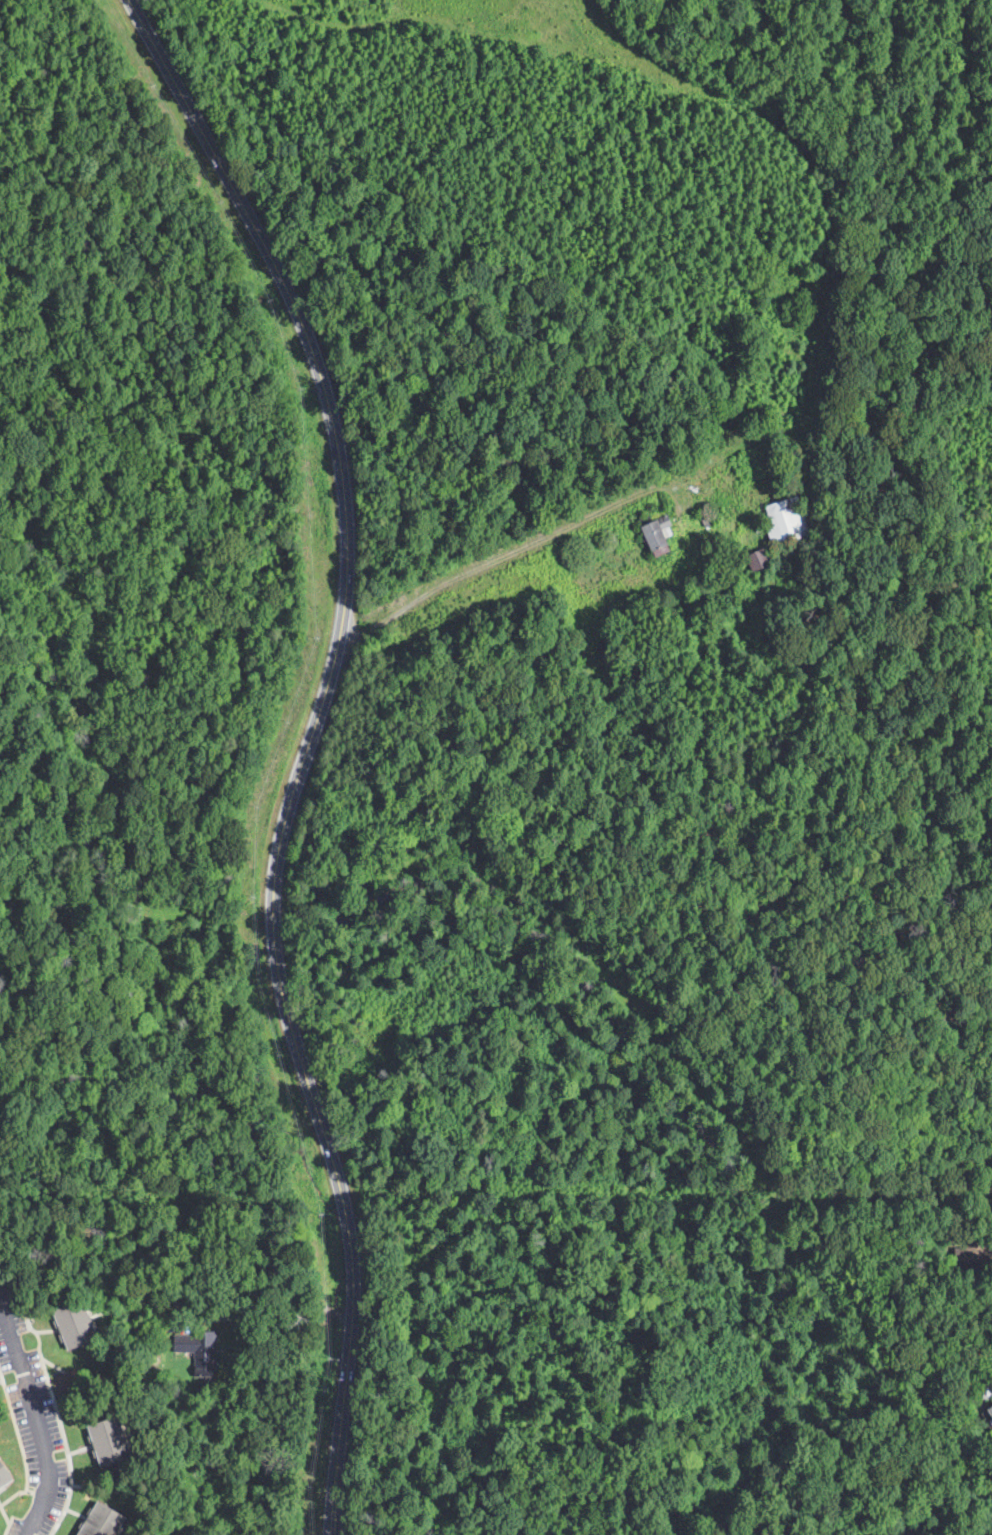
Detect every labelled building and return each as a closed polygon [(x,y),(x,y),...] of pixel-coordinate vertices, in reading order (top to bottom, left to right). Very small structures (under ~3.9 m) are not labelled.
[(808,535),(797,495),(762,506),(768,527),(763,529),(768,546),(808,535)] [(635,527),(648,558),(667,551),(662,539),(671,535),(663,515),(635,527)] [(741,555),(748,572),(768,565),(761,548),(741,555)] [(55,1309),(69,1350),(100,1339),(87,1299),(55,1309)] [(219,1332),(175,1331),(175,1352),(197,1353),(196,1375),(218,1376),(219,1332)] [(991,1428),(991,1400),(980,1408),(991,1428)] [(135,1456),(123,1416),(91,1425),(103,1466),(135,1456)] [(17,1480),(0,1452),(0,1491),(17,1480)] [(100,1500),(82,1534),(120,1534),(130,1515),(100,1500)]
